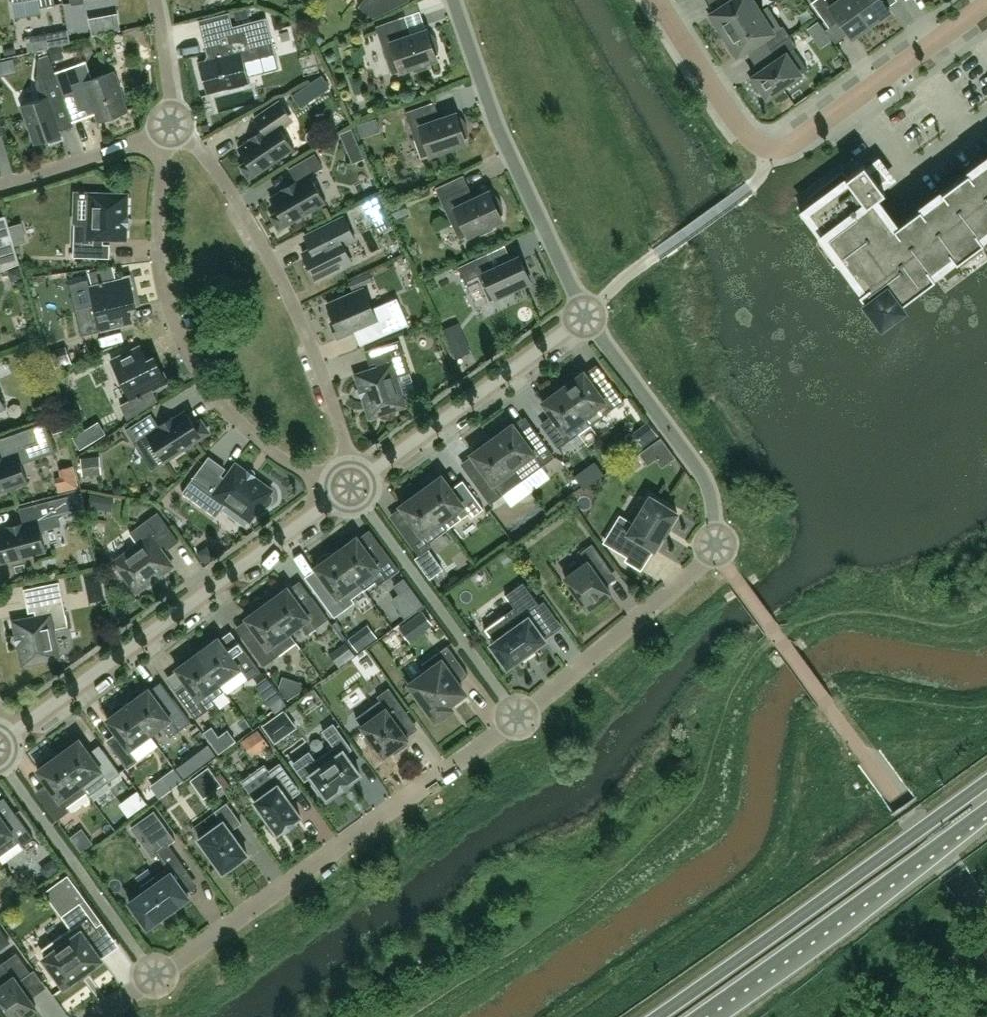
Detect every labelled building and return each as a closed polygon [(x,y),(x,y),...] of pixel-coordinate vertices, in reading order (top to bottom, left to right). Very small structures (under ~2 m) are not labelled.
[(359,6),(374,18),(409,0),(363,0),(359,6)] [(447,3),(445,0),(418,0),(424,13),(447,3)] [(760,11),(753,0),(731,0),(711,13),(712,15),(709,17),(717,28),(720,27),(725,34),(760,11)] [(830,27),(839,20),(852,37),(871,24),(854,0),(814,0),(812,2),(830,27)] [(871,24),(890,10),(883,0),(854,0),(871,24)] [(760,11),(725,34),(729,41),(726,43),(734,55),(737,53),(738,55),(747,49),(763,38),(770,49),(790,35),(783,25),(782,26),(768,6),(760,11)] [(93,34),(121,29),(118,14),(90,19),(93,34)] [(207,84),(211,101),(213,101),(210,90),(230,85),(231,88),(245,85),(244,81),(248,80),(242,60),(275,52),(267,18),(209,33),(215,56),(211,57),(208,61),(202,63),(203,70),(200,70),(204,85),(207,84)] [(405,37),(399,18),(376,26),(392,73),(413,66),(415,71),(427,66),(426,62),(437,58),(436,54),(438,53),(439,49),(439,44),(437,39),(435,35),(431,32),(429,33),(427,29),(405,37)] [(62,44),(61,33),(46,36),(48,46),(62,44)] [(753,78),(750,80),(758,91),(761,89),(767,97),(788,83),(790,85),(801,77),(800,75),(808,69),(794,48),(797,45),(790,35),(770,49),(777,59),(760,70),(752,76),(753,78)] [(65,98),(56,72),(49,54),(40,57),(36,84),(41,98),(22,105),(35,143),(49,139),(50,143),(64,138),(55,113),(69,108),(65,98)] [(136,105),(126,109),(119,90),(122,89),(117,75),(114,76),(113,72),(93,79),(87,61),(56,72),(65,98),(76,94),(82,110),(91,107),(94,114),(97,113),(100,120),(106,117),(107,120),(121,115),(120,112),(137,106),(136,105)] [(244,168),(245,172),(248,175),(253,176),(257,174),(294,148),(276,122),(289,114),(280,100),(255,117),(263,129),(250,138),(251,139),(239,147),(248,161),(245,164),(244,168)] [(464,119),(460,116),(458,117),(457,113),(435,120),(429,103),(406,111),(422,157),(467,142),(465,138),(468,137),(468,132),(468,127),(466,123),(464,119)] [(326,202),(310,175),(324,167),(315,153),(289,168),(297,181),(283,189),(284,190),(271,197),(279,211),(276,214),(274,218),(275,222),(278,225),(283,226),(287,225),(326,202)] [(896,225),(876,198),(885,192),(881,186),(891,178),(879,162),(869,169),(864,164),(846,178),(847,179),(801,213),(803,216),(807,213),(816,225),(822,220),(829,229),(819,237),(828,250),(834,245),(841,254),(835,259),(837,261),(841,258),(850,271),(856,266),(868,282),(858,290),(866,301),(882,323),(904,307),(901,303),(935,277),(928,267),(937,260),(942,266),(954,257),(957,261),(960,259),(955,253),(964,246),(969,252),(981,243),(984,241),(976,231),(985,224),(986,227),(986,158),(896,225)] [(458,177),(436,187),(460,239),(479,229),(482,234),(493,228),(491,224),(503,218),(501,215),(503,214),(504,209),(503,204),(501,200),(498,196),(494,193),(492,195),(490,191),(469,201),(458,177)] [(110,244),(104,244),(104,238),(127,239),(127,226),(129,226),(130,216),(127,215),(128,194),(90,193),(89,222),(75,222),(74,257),(110,258),(110,244)] [(0,217),(0,266),(1,269),(20,261),(15,244),(9,224),(6,215),(0,217)] [(310,266),(307,267),(314,282),(343,268),(342,265),(352,260),(344,245),(356,239),(345,216),(306,235),(312,248),(303,252),(310,266)] [(20,221),(9,224),(15,244),(26,240),(20,221)] [(491,300),(531,281),(520,256),(494,268),(487,253),(458,266),(465,281),(479,275),(491,300)] [(129,308),(137,306),(130,276),(104,282),(103,280),(100,281),(100,283),(91,286),(95,303),(75,308),(82,334),(101,330),(132,322),(129,308)] [(372,322),(379,337),(409,324),(398,297),(373,308),(364,287),(340,297),(341,299),(328,304),(335,319),(331,321),(338,338),(354,331),(353,330),(372,322)] [(365,351),(370,364),(376,362),(378,367),(356,374),(360,386),(358,387),(361,397),(363,396),(370,417),(406,405),(397,377),(411,372),(400,339),(365,351)] [(147,359),(141,345),(112,359),(131,399),(121,404),(128,418),(158,400),(153,390),(168,382),(154,355),(147,359)] [(67,346),(52,352),(58,369),(73,364),(67,346)] [(566,384),(563,386),(586,416),(591,424),(612,409),(624,401),(609,380),(597,388),(585,372),(584,371),(581,373),(580,372),(576,372),(572,373),(569,376),(567,379),(565,383),(566,384)] [(546,399),(542,401),(555,419),(544,427),(559,448),(591,424),(586,416),(563,386),(561,388),(560,387),(556,387),(552,388),(549,391),(546,394),(545,398),(546,399)] [(203,422),(199,422),(194,423),(186,410),(173,418),(173,417),(159,425),(151,413),(126,429),(135,443),(148,435),(165,461),(203,437),(206,434),(207,430),(206,425),(203,422)] [(15,433),(21,451),(4,457),(3,456),(0,457),(0,493),(28,483),(21,463),(55,451),(45,422),(15,433)] [(523,480),(555,456),(537,432),(526,440),(513,423),(510,425),(509,424),(505,424),(501,425),(498,428),(496,431),(494,435),(495,436),(492,438),(523,480)] [(473,479),(491,504),(523,480),(492,438),(490,440),(489,439),(485,439),(481,440),(478,443),(475,446),(474,450),(475,451),(471,453),(484,471),(473,479)] [(102,457),(83,459),(84,476),(104,475),(102,457)] [(270,504),(272,501),(273,496),(270,493),(273,490),(255,477),(257,475),(248,469),(247,470),(236,463),(226,477),(222,474),(225,469),(208,457),(183,492),(217,516),(226,503),(251,520),(262,504),(265,507),(270,504)] [(55,464),(61,488),(81,483),(75,459),(55,464)] [(582,469),(574,475),(584,488),(592,482),(582,469)] [(427,480),(424,483),(423,487),(424,488),(421,490),(449,528),(469,513),(472,517),(484,508),(466,484),(455,492),(442,474),(439,477),(438,476),(434,476),(430,477),(427,480)] [(402,531),(419,555),(431,547),(428,543),(449,528),(421,490),(418,492),(418,490),(414,491),(410,492),(406,494),(404,498),(402,501),(403,503),(400,505),(413,523),(402,531)] [(669,526),(678,512),(651,495),(634,523),(620,514),(605,538),(629,553),(638,539),(655,550),(663,536),(664,535),(668,527),(669,527),(670,526),(669,526)] [(2,562),(46,551),(41,531),(60,526),(58,515),(71,511),(67,496),(49,501),(20,508),(23,522),(8,526),(8,528),(0,530),(0,562),(2,562)] [(168,549),(180,541),(158,511),(130,532),(139,543),(115,561),(137,592),(155,579),(156,581),(164,574),(163,573),(173,565),(160,547),(164,544),(168,549)] [(338,548),(339,549),(336,551),(364,589),(376,581),(379,585),(400,569),(382,545),(370,553),(357,536),(354,538),(353,537),(349,537),(345,539),(342,541),(340,544),(338,548)] [(589,562),(566,578),(589,609),(611,592),(596,571),(607,563),(593,544),(582,552),(589,562)] [(364,589),(336,551),(334,553),(333,552),(329,552),(325,554),(322,556),(319,559),(318,563),(319,564),(315,567),(328,584),(317,592),(335,617),(355,602),(353,598),(364,589)] [(60,657),(54,628),(68,626),(60,581),(24,588),(29,612),(36,611),(37,616),(14,621),(16,633),(14,633),(16,644),(19,644),(23,665),(60,657)] [(491,644),(508,666),(546,639),(530,618),(543,609),(524,582),(506,594),(515,607),(485,628),(495,641),(491,644)] [(267,602),(289,632),(301,624),(308,634),(329,618),(312,596),(301,604),(288,587),(285,589),(284,588),(280,588),(276,589),(273,592),(270,595),(269,599),(270,600),(267,602)] [(285,651),(278,641),(289,632),(267,602),(264,604),(263,603),(259,603),(256,604),(252,607),(250,610),(248,614),(249,615),(246,617),(259,635),(248,643),(264,666),(285,651)] [(423,609),(399,626),(409,640),(433,622),(423,609)] [(200,651),(198,653),(220,683),(241,668),(247,677),(249,680),(261,671),(236,637),(225,645),(219,638),(219,637),(215,640),(214,638),(210,639),(207,640),(203,642),(201,646),(199,649),(200,651)] [(469,674),(448,645),(422,664),(428,672),(412,683),(437,718),(451,708),(448,704),(464,692),(457,682),(469,674)] [(220,683),(198,653),(195,655),(194,653),(190,654),(186,655),(183,657),(181,661),(179,664),(180,666),(177,668),(190,686),(178,694),(196,718),(217,703),(208,692),(220,683)] [(407,712),(389,687),(378,696),(380,700),(356,717),(362,725),(361,725),(362,726),(363,726),(369,735),(366,738),(374,748),(377,745),(383,755),(384,756),(385,755),(393,749),(395,752),(409,743),(406,740),(408,739),(409,738),(408,737),(396,720),(407,712)] [(128,703),(150,734),(162,725),(171,737),(191,722),(173,697),(162,706),(149,688),(146,690),(145,689),(141,689),(137,691),(134,693),(131,696),(130,700),(131,701),(128,703)] [(130,749),(150,734),(128,703),(126,705),(125,704),(121,704),(117,706),(114,708),(111,711),(110,715),(111,716),(107,719),(120,736),(110,744),(128,768),(138,760),(130,749)] [(283,713),(263,727),(274,743),(294,728),(283,713)] [(335,747),(316,760),(310,751),(294,762),(292,759),(291,760),(305,780),(312,775),(316,781),(313,784),(323,797),(326,795),(327,795),(326,796),(327,797),(329,796),(339,788),(341,787),(347,782),(347,783),(349,782),(348,781),(359,774),(361,773),(360,772),(359,772),(346,753),(352,748),(334,723),(323,730),(335,747)] [(253,750),(270,741),(265,730),(247,738),(253,750)] [(61,752),(59,754),(81,784),(82,784),(87,792),(88,791),(90,795),(110,781),(121,773),(103,749),(93,756),(80,739),(77,741),(76,740),(72,740),(68,742),(65,744),(62,747),(61,751),(61,752)] [(81,784),(59,754),(56,756),(55,755),(51,755),(47,756),(44,759),(42,762),(40,766),(41,767),(38,769),(51,787),(39,795),(57,820),(70,811),(67,807),(87,792),(82,784),(81,784)] [(255,801),(278,832),(284,828),(285,830),(296,821),(295,820),(301,815),(283,790),(294,782),(280,762),(268,771),(274,779),(253,795),(256,800),(255,801)] [(199,838),(223,872),(248,854),(231,831),(242,823),(227,802),(215,810),(223,821),(199,838)] [(139,818),(129,825),(152,856),(157,853),(169,844),(175,840),(169,831),(153,809),(139,818)] [(20,842),(22,845),(34,837),(16,813),(5,821),(0,814),(0,856),(20,842)] [(188,870),(169,844),(157,853),(168,867),(141,886),(145,890),(130,902),(148,927),(164,915),(165,917),(175,909),(174,908),(189,896),(176,878),(188,870)] [(71,928),(42,948),(47,955),(44,958),(65,986),(103,959),(101,957),(88,939),(101,930),(97,924),(81,902),(86,898),(68,873),(62,877),(44,890),(62,915),(71,928)] [(31,972),(17,952),(0,964),(0,1003),(10,1016),(22,1016),(37,1007),(18,981),(31,972)]
